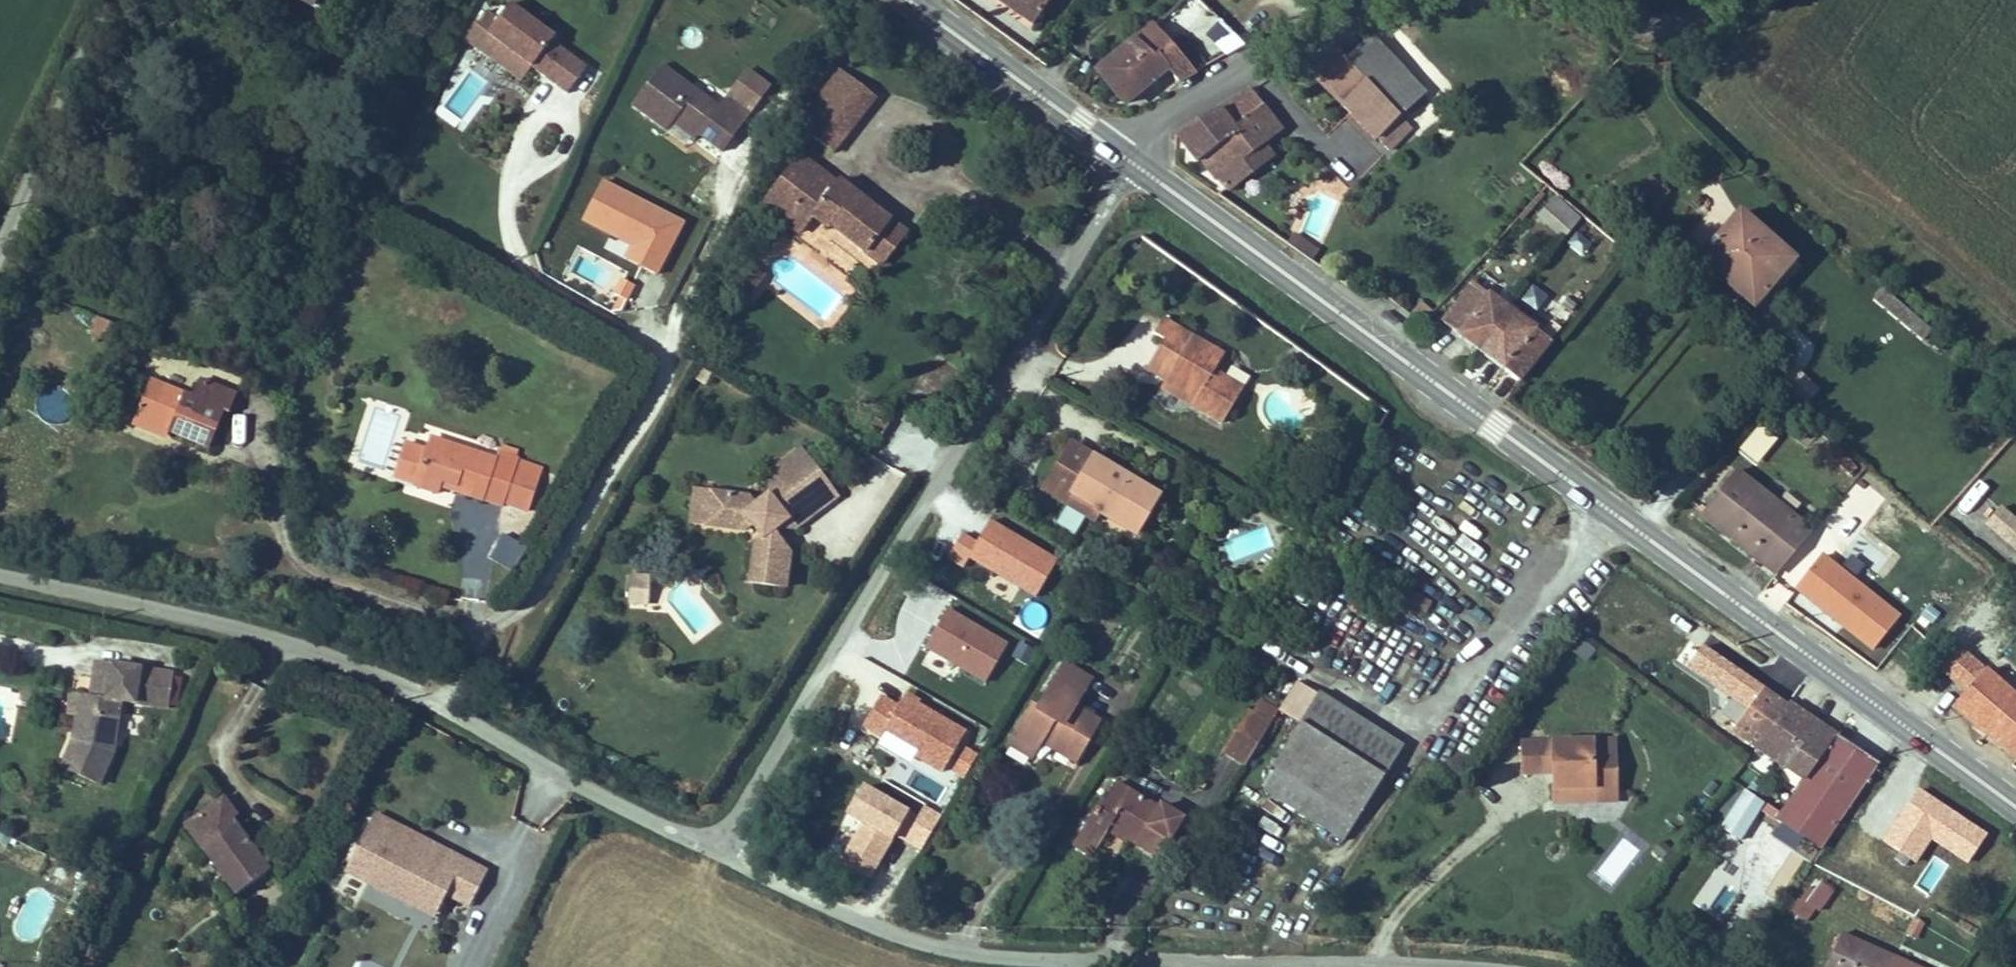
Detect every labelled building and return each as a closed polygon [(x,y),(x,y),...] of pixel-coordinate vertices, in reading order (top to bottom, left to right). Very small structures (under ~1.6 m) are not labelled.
[(351,28),(367,0),(300,0),(351,28)] [(563,76),(582,49),(547,23),(551,18),(526,0),(495,0),(483,17),(527,49),(563,76)] [(1040,29),(1059,0),(996,0),(1040,29)] [(1184,31),(1207,4),(1202,0),(1186,0),(1170,19),(1184,31)] [(527,49),(483,17),(474,29),(518,62),(527,49)] [(1223,18),(1207,32),(1228,56),(1244,42),(1223,18)] [(1182,54),(1164,37),(1148,50),(1106,85),(1139,116),(1179,78),(1191,91),(1209,82),(1182,54)] [(1223,75),(1193,44),(1182,54),(1209,82),(1223,75)] [(657,46),(627,86),(662,112),(668,104),(675,96),(679,99),(676,103),(694,116),(717,134),(746,95),(722,77),(714,89),(657,46)] [(1432,87),(1398,50),(1375,71),(1409,108),(1432,87)] [(1375,71),(1366,60),(1339,85),(1412,163),(1430,147),(1419,134),(1427,127),(1409,108),(1375,71)] [(840,69),(798,125),(835,153),(878,98),(840,69)] [(694,116),(676,103),(679,99),(675,96),(668,104),(690,121),(694,116)] [(1305,134),(1274,100),(1271,101),(1199,140),(1224,168),(1227,166),(1251,189),(1254,186),(1296,142),(1305,134)] [(834,173),(817,158),(791,187),(827,219),(831,214),(862,241),(887,212),(838,169),(834,173)] [(602,181),(583,220),(611,235),(605,248),(657,274),(683,221),(602,181)] [(1535,216),(1564,239),(1582,215),(1554,193),(1535,216)] [(904,227),(887,212),(862,241),(879,255),(904,227)] [(1800,268),(1742,221),(1706,265),(1763,312),(1800,268)] [(1320,253),(1297,237),(1291,245),(1314,261),(1320,253)] [(1925,342),(1935,329),(1881,285),(1871,297),(1925,342)] [(1476,355),(1510,313),(1477,288),(1441,333),(1474,358),(1476,355)] [(1199,359),(1208,345),(1149,311),(1140,325),(1150,331),(1133,360),(1155,373),(1183,390),(1186,385),(1191,389),(1184,401),(1213,418),(1233,384),(1204,366),(1205,363),(1199,359)] [(1516,318),(1510,313),(1476,355),(1503,376),(1521,353),(1509,343),(1524,325),(1516,318)] [(90,333),(109,339),(115,321),(96,315),(90,333)] [(1539,336),(1524,325),(1509,343),(1521,353),(1503,376),(1517,387),(1559,333),(1548,324),(1539,336)] [(155,414),(197,433),(213,395),(219,398),(227,380),(191,364),(183,383),(140,363),(124,400),(155,414)] [(1183,390),(1155,373),(1150,381),(1184,401),(1191,389),(1186,385),(1183,390)] [(155,414),(124,400),(122,404),(152,418),(155,414)] [(444,429),(422,423),(419,432),(441,439),(444,429)] [(409,469),(419,435),(399,429),(390,464),(409,469)] [(492,443),(444,429),(441,439),(419,432),(419,435),(409,469),(408,471),(436,479),(438,472),(440,466),(454,470),(452,476),(500,490),(515,442),(494,436),(492,443)] [(1147,492),(1059,442),(1032,489),(1056,502),(1062,491),(1087,506),(1085,508),(1125,531),(1147,492)] [(841,495),(820,465),(805,476),(825,505),(841,495)] [(454,470),(440,466),(438,472),(452,476),(454,470)] [(1816,528),(1740,468),(1701,517),(1777,577),(1816,528)] [(747,518),(760,534),(749,542),(743,583),(782,588),(788,551),(773,528),(779,522),(783,529),(794,527),(825,505),(805,476),(773,500),(765,488),(751,497),(746,489),(703,485),(700,521),(740,524),(747,518)] [(703,485),(691,485),(688,520),(700,521),(703,485)] [(2002,504),(1986,523),(2015,548),(2015,515),(2002,504)] [(961,534),(948,558),(962,566),(967,556),(992,572),(985,587),(1011,603),(1020,586),(1036,595),(1056,559),(988,521),(976,542),(961,534)] [(504,532),(490,557),(514,570),(528,545),(504,532)] [(1905,614),(1827,551),(1797,588),(1875,651),(1905,614)] [(640,603),(640,581),(620,581),(620,604),(640,603)] [(1010,642),(950,608),(928,646),(988,680),(1010,642)] [(1013,658),(1029,664),(1035,648),(1020,642),(1013,658)] [(122,661),(90,657),(87,674),(119,679),(122,661)] [(171,669),(122,661),(119,679),(87,674),(85,692),(75,692),(74,707),(70,707),(67,739),(55,764),(94,781),(109,748),(117,696),(165,703),(171,669)] [(1100,685),(1067,665),(1015,751),(1043,767),(1051,752),(1082,771),(1107,729),(1082,714),(1100,685)] [(1989,673),(1962,707),(2015,749),(2015,694),(1989,673)] [(1775,692),(1751,676),(1721,718),(1745,733),(1775,692)] [(1797,702),(1777,689),(1775,692),(1745,733),(1766,747),(1780,728),(1797,702)] [(74,707),(75,692),(63,691),(59,738),(67,739),(70,707),(74,707)] [(898,708),(880,698),(864,725),(880,736),(874,748),(909,767),(915,758),(943,772),(966,732),(903,696),(898,708)] [(1826,720),(1797,702),(1780,728),(1795,737),(1782,757),(1795,766),(1826,720)] [(1392,757),(1308,706),(1263,780),(1268,783),(1258,801),(1337,848),(1392,757)] [(1240,776),(1274,723),(1254,709),(1220,763),(1240,776)] [(1866,745),(1826,720),(1795,766),(1772,799),(1773,800),(1768,807),(1813,833),(1866,745)] [(1795,737),(1780,728),(1766,747),(1782,757),(1795,737)] [(1609,767),(1604,762),(1603,739),(1510,745),(1512,776),(1543,774),(1545,804),(1565,802),(1564,788),(1606,786),(1606,782),(1609,777),(1609,767)] [(1607,799),(1606,786),(1564,788),(1565,802),(1607,799)] [(907,811),(862,787),(848,812),(863,822),(842,860),(870,876),(907,811)] [(1720,828),(1743,840),(1765,800),(1743,788),(1720,828)] [(1164,816),(1125,793),(1080,860),(1099,873),(1117,847),(1136,860),(1141,852),(1160,865),(1173,847),(1175,848),(1193,823),(1170,807),(1164,816)] [(222,797),(179,827),(234,905),(272,878),(234,823),(238,820),(222,797)] [(488,872),(374,816),(341,883),(436,930),(448,905),(467,914),(488,872)] [(1850,869),(1835,859),(1828,870),(1843,880),(1850,869)] [(1836,894),(1815,880),(1801,901),(1817,912),(1822,915),(1836,894)] [(1817,912),(1801,901),(1792,916),(1807,926),(1817,912)] [(1926,926),(1914,920),(1905,936),(1918,942),(1926,926)] [(1839,936),(1825,966),(1891,966),(1894,960),(1839,936)]
